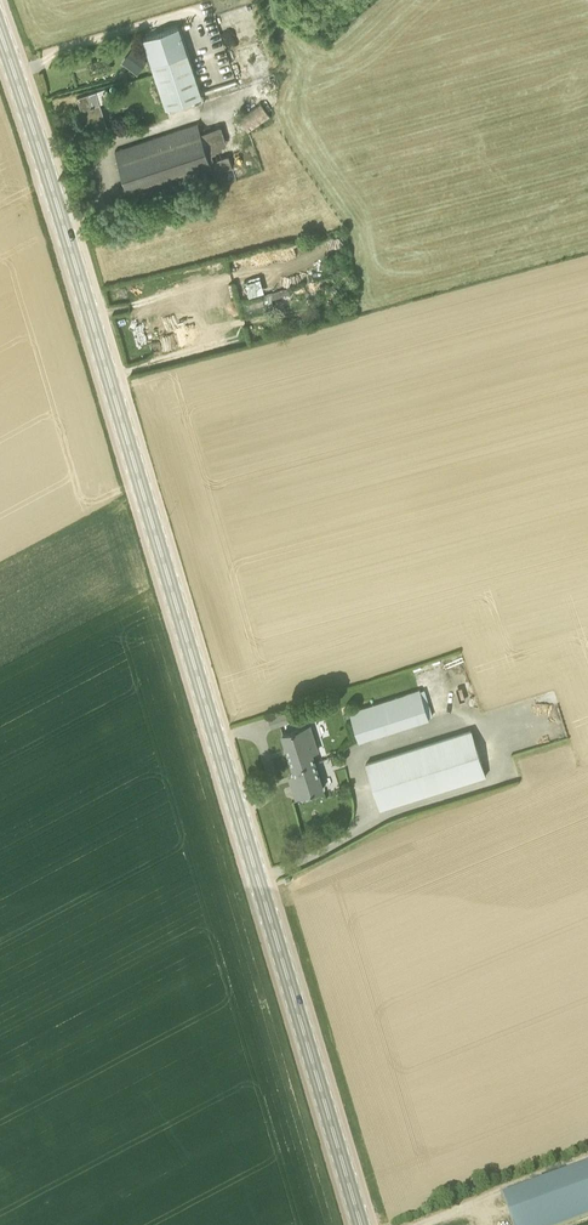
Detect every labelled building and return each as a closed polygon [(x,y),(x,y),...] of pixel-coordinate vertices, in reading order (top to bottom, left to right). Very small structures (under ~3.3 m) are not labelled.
[(166,109),(202,97),(179,27),(143,39),(166,109)] [(134,48),(124,60),(139,73),(149,61),(134,48)] [(100,103),(96,91),(88,94),(88,93),(77,97),(89,133),(108,127),(100,103)] [(249,133),(270,118),(259,103),(238,118),(249,133)] [(214,174),(201,133),(198,124),(115,150),(131,201),(214,174)] [(230,154),(222,127),(201,133),(214,174),(232,168),(228,155),(230,154)] [(291,289),(265,290),(266,302),(292,301),(291,289)] [(359,740),(430,718),(421,690),(350,712),(359,740)] [(271,727),(288,721),(285,712),(268,718),(271,727)] [(294,767),(314,761),(312,752),(317,750),(309,725),(283,733),(294,767)] [(380,808),(486,776),(472,730),(366,763),(380,808)] [(323,788),(314,761),(294,767),(297,780),(292,781),(296,796),(323,788)] [(501,1197),(513,1224),(566,1224),(587,1217),(587,1164),(501,1197)]
